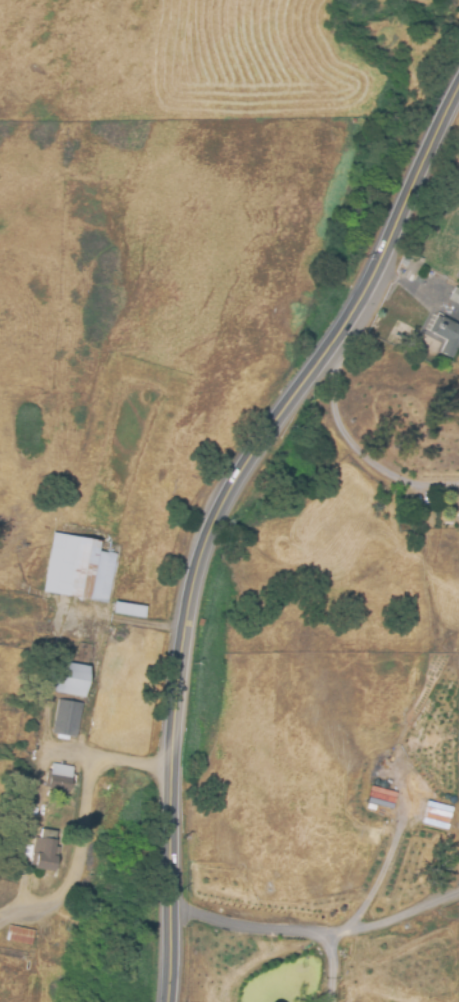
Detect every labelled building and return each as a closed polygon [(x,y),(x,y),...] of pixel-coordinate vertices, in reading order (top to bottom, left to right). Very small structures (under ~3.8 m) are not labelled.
[(458,305),(458,288),(455,286),(448,300),(458,305)] [(438,314),(428,332),(445,341),(439,352),(453,359),(458,347),(458,325),(438,314)] [(117,549),(101,546),(102,541),(53,533),(43,592),(108,603),(117,549)] [(87,698),(93,668),(65,662),(59,693),(87,698)] [(81,703),(57,699),(51,734),(75,738),(81,703)] [(73,766),(51,763),(48,787),(70,790),(73,766)] [(34,869),(55,872),(60,841),(34,837),(32,852),(36,853),(34,869)] [(34,931),(9,925),(5,939),(30,945),(34,931)]
